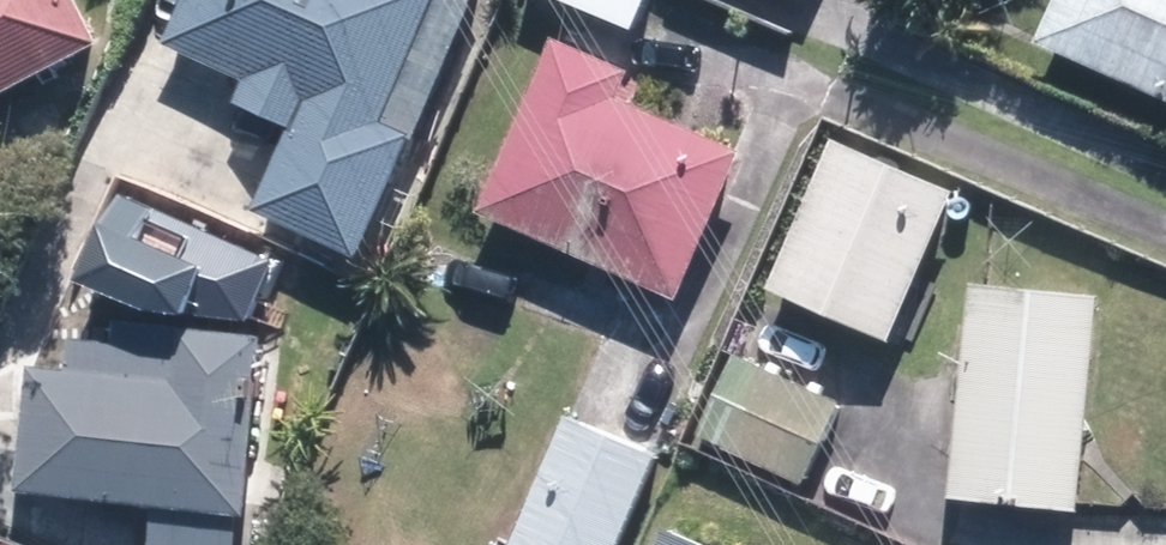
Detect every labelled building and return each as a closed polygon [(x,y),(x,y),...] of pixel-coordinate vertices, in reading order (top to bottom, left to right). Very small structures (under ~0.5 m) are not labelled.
[(119,34),(100,0),(0,0),(0,98),(119,34)] [(185,40),(263,75),(253,95),(309,120),(271,205),(373,250),(428,127),(402,115),(453,0),(203,0),(185,40)] [(1058,39),(1165,87),(1165,0),(1076,0),(1058,39)] [(573,31),(497,210),(697,294),(761,143),(637,91),(649,64),(573,31)] [(974,182),(853,133),(790,285),(912,335),(974,182)] [(1100,291),(975,279),(954,492),(1079,504),(1100,291)] [(41,487),(168,499),(164,544),(251,544),(253,515),(265,516),(278,366),(287,367),(290,330),(268,328),(271,289),(221,285),(217,319),(137,312),(133,349),(79,345),(77,374),(51,372),(41,487)] [(857,394),(751,344),(710,431),(816,481),(857,394)] [(584,409),(521,544),(523,544),(627,544),(672,450),(584,409)] [(706,526),(684,516),(671,544),(748,544),(706,526)]
